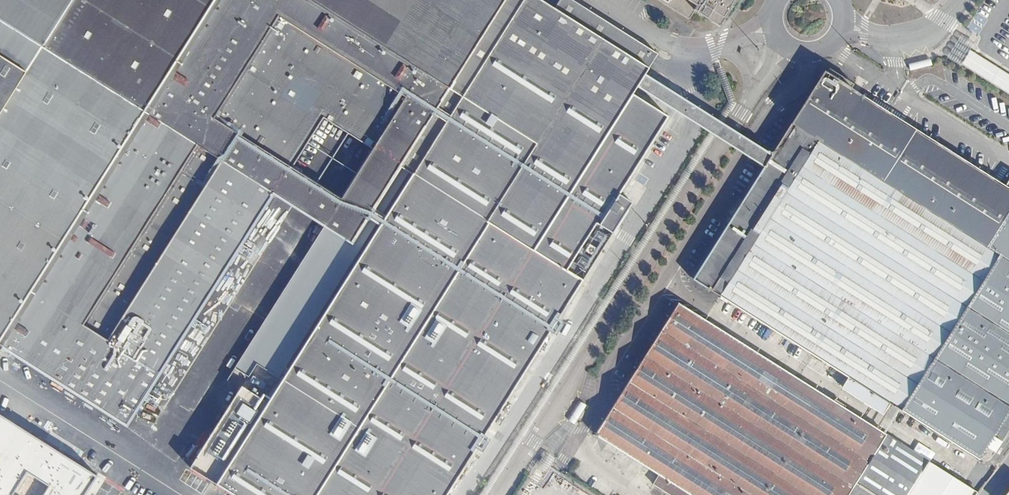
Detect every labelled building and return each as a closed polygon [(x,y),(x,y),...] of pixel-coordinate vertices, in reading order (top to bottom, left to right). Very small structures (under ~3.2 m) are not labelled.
[(647,75),(658,55),(572,0),(561,0),(554,10),(539,0),(0,0),(0,340),(5,343),(131,419),(276,197),(327,227),(369,251),(225,476),(256,494),(446,494),(579,285),(632,201),(620,193),(669,116),(635,94),(639,89),(647,75)] [(689,21),(694,14),(719,31),(738,0),(721,0),(718,4),(711,0),(658,0),(689,21)] [(694,278),(852,379),(843,392),(880,416),(889,403),(973,457),(1008,401),(1008,178),(1004,186),(826,72),(774,154),(766,168),(694,278)] [(695,124),(766,168),(774,154),(697,106),(647,75),(639,89),(695,124)] [(369,251),(327,227),(235,375),(248,383),(194,465),(225,476),(369,251)] [(927,468),(677,307),(594,435),(660,477),(653,487),(665,494),(921,494),(926,487),(918,481),(927,468)] [(0,414),(0,494),(83,494),(96,475),(0,414)]
